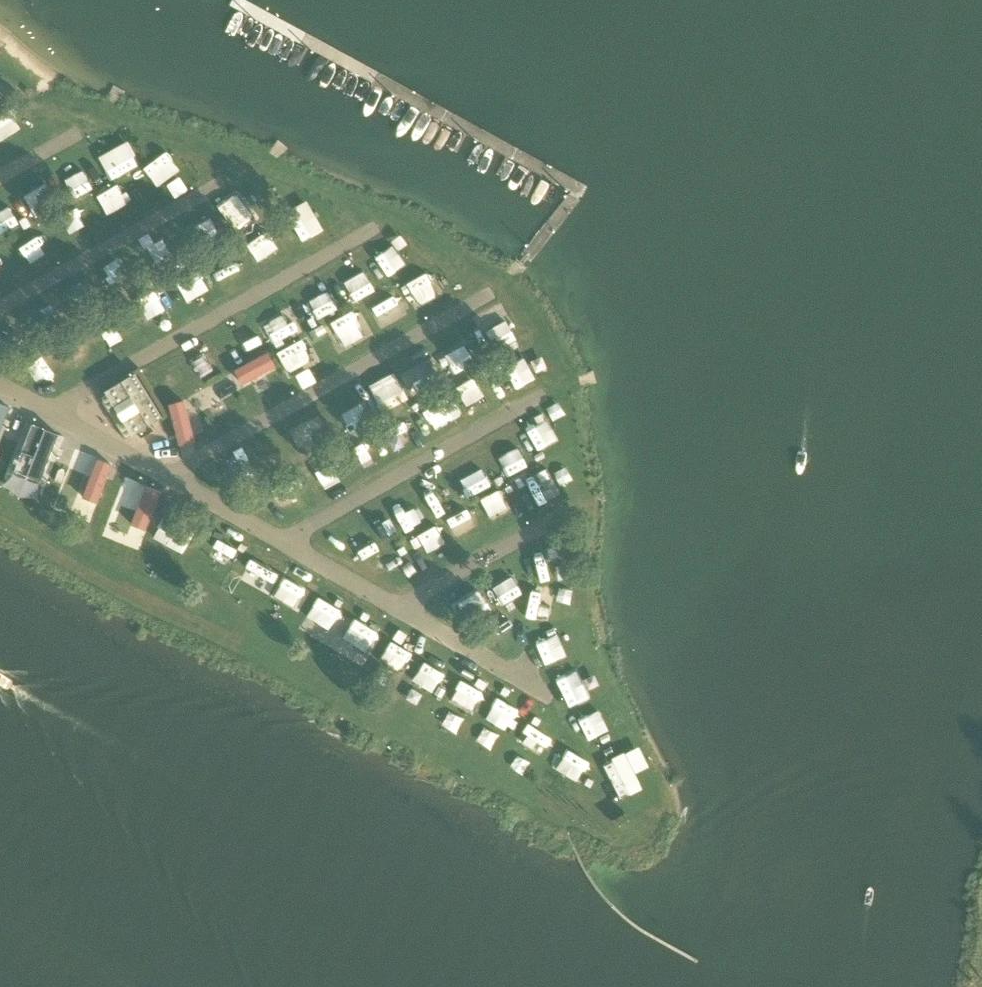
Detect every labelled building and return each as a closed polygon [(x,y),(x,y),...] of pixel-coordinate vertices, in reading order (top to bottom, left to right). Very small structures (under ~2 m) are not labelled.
[(20,131),(12,110),(0,115),(0,139),(20,131)] [(92,158),(104,179),(126,167),(114,146),(92,158)] [(156,191),(183,172),(167,150),(140,169),(156,191)] [(64,178),(71,198),(91,191),(84,171),(64,178)] [(107,214),(128,203),(117,183),(96,194),(107,214)] [(27,193),(34,209),(51,201),(43,185),(27,193)] [(236,233),(258,219),(239,188),(217,202),(236,233)] [(302,242),(324,230),(308,199),(286,211),(302,242)] [(19,224),(8,204),(0,209),(0,235),(19,224)] [(59,217),(67,234),(84,227),(76,210),(59,217)] [(198,252),(221,240),(205,211),(183,224),(198,252)] [(15,239),(25,256),(47,244),(37,226),(15,239)] [(242,245),(254,265),(277,251),(265,231),(242,245)] [(394,245),(375,256),(387,276),(406,265),(394,245)] [(223,252),(207,261),(217,278),(232,269),(223,252)] [(375,291),(363,268),(342,279),(354,302),(375,291)] [(403,285),(415,305),(435,293),(424,273),(403,285)] [(149,321),(166,309),(153,291),(136,302),(149,321)] [(329,291),(308,303),(317,320),(338,309),(329,291)] [(390,292),(371,302),(382,322),(401,311),(390,292)] [(434,300),(421,306),(426,318),(439,312),(434,300)] [(500,302),(473,316),(481,332),(509,318),(500,302)] [(325,322),(335,343),(359,331),(349,310),(325,322)] [(263,330),(276,346),(296,330),(284,314),(263,330)] [(495,349),(517,342),(510,322),(488,329),(495,349)] [(358,348),(369,342),(362,330),(351,336),(358,348)] [(303,341),(277,351),(286,373),(312,362),(303,341)] [(465,345),(438,359),(448,378),(475,364),(465,345)] [(28,360),(39,378),(54,369),(44,351),(28,360)] [(242,386),(277,368),(268,351),(233,370),(242,386)] [(432,360),(407,372),(412,384),(438,372),(432,360)] [(514,395),(535,384),(526,365),(505,375),(514,395)] [(226,375),(190,393),(199,410),(235,393),(226,375)] [(160,424),(133,379),(103,398),(130,442),(160,424)] [(399,383),(375,393),(383,411),(407,401),(399,383)] [(178,450),(195,447),(188,405),(171,408),(178,450)] [(346,433),(365,424),(357,406),(337,415),(346,433)] [(18,414),(1,417),(8,460),(25,458),(18,414)] [(558,439),(547,415),(525,425),(536,449),(558,439)] [(291,432),(303,455),(331,441),(320,418),(291,432)] [(44,484),(62,483),(60,439),(42,440),(44,484)] [(281,440),(266,446),(274,466),(290,459),(281,440)] [(497,451),(507,473),(530,462),(519,440),(497,451)] [(302,471),(314,491),(338,477),(326,457),(302,471)] [(223,466),(226,481),(254,473),(250,459),(223,466)] [(87,506),(104,505),(103,462),(85,463),(87,506)] [(466,476),(472,495),(492,488),(486,469),(466,476)] [(447,481),(423,496),(434,515),(459,500),(447,481)] [(122,483),(124,526),(142,525),(139,482),(122,483)] [(491,520),(512,511),(502,490),(481,500),(491,520)] [(444,518),(456,539),(480,526),(469,505),(444,518)] [(150,536),(179,554),(192,533),(164,515),(150,536)] [(124,517),(112,518),(113,542),(126,542),(124,517)] [(364,556),(376,546),(364,531),(352,541),(364,556)] [(475,531),(462,538),(469,549),(481,542),(475,531)] [(207,557),(228,570),(240,551),(219,539),(207,557)] [(399,547),(376,562),(382,572),(405,556),(399,547)] [(551,577),(560,576),(558,548),(549,549),(551,577)] [(540,581),(550,579),(547,554),(537,555),(540,581)] [(253,558),(241,578),(262,591),(274,572),(253,558)] [(499,602),(520,593),(511,572),(490,581),(499,602)] [(298,614),(310,591),(283,577),(271,600),(298,614)] [(549,621),(555,593),(531,589),(526,616),(549,621)] [(455,603),(460,612),(479,601),(474,592),(455,603)] [(320,600),(300,626),(320,641),(340,615),(320,600)] [(366,654),(379,633),(357,620),(344,640),(366,654)] [(544,665),(567,657),(559,633),(536,641),(544,665)] [(401,674),(414,654),(392,638),(378,658),(401,674)] [(413,681),(433,694),(446,674),(426,661),(413,681)] [(561,668),(552,675),(574,706),(584,699),(561,668)] [(465,678),(451,697),(471,711),(485,693),(465,678)] [(485,720),(513,730),(521,708),(493,698),(485,720)] [(588,741),(609,731),(600,711),(579,720),(588,741)] [(540,756),(552,737),(528,721),(515,741),(540,756)] [(578,781),(589,760),(567,749),(556,770),(578,781)]
